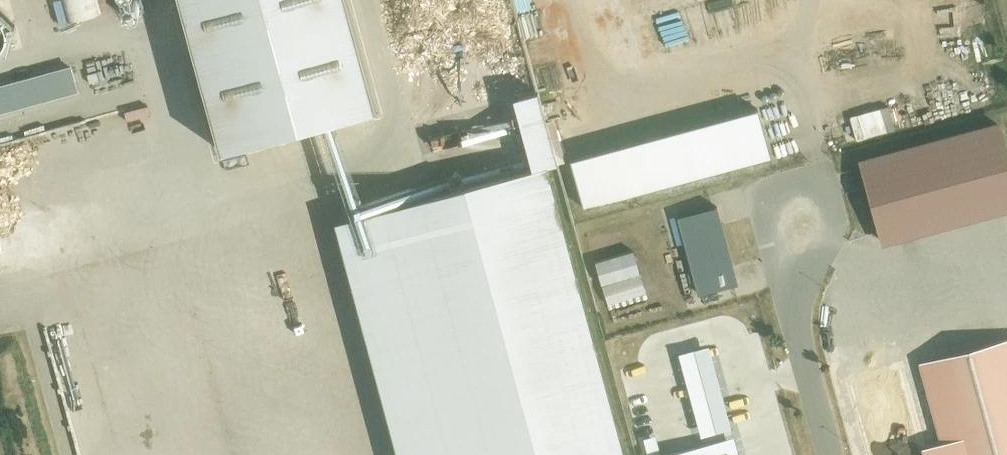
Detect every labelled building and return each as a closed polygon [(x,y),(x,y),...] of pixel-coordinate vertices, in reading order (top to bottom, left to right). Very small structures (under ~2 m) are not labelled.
[(219,171),(376,130),(341,0),(174,0),(219,171)] [(11,47),(14,37),(7,22),(0,19),(0,55),(8,51),(11,47)] [(0,87),(0,114),(77,93),(70,67),(0,87)] [(760,118),(575,168),(587,213),(772,163),(760,118)] [(860,160),(883,246),(1006,213),(1006,147),(1001,123),(860,160)] [(339,231),(397,454),(622,454),(550,177),(339,231)] [(717,209),(676,220),(696,296),(737,286),(717,209)] [(607,309),(647,297),(634,256),(595,268),(607,309)] [(922,366),(943,450),(923,454),(1006,454),(1006,343),(922,366)] [(679,357),(700,439),(732,431),(711,349),(679,357)] [(733,441),(683,454),(737,454),(733,441)]
